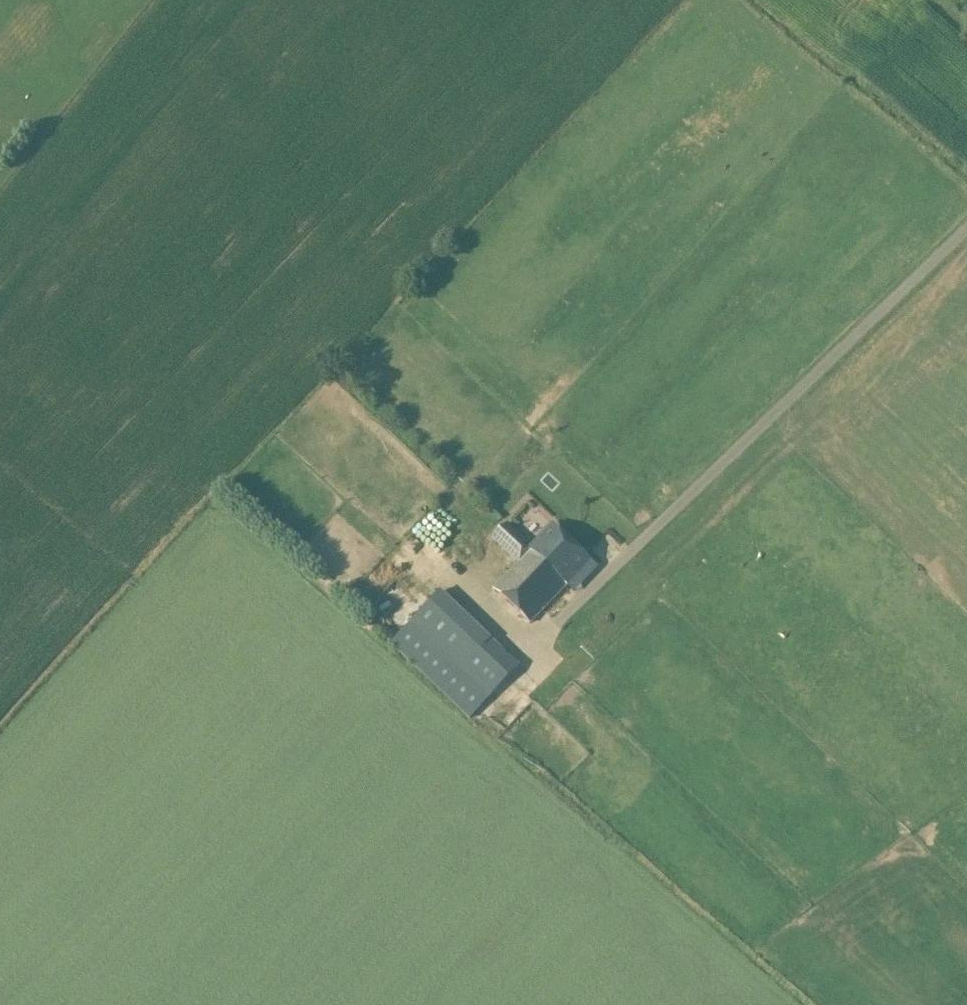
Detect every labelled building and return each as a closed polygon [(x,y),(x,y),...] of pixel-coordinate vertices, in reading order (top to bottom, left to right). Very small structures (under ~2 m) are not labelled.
[(553,526),(534,546),(507,523),(492,540),(518,563),(493,590),(530,624),(566,586),(567,586),(574,593),(598,568),(553,526)] [(390,644),(470,720),(520,667),(440,591),(390,644)]
